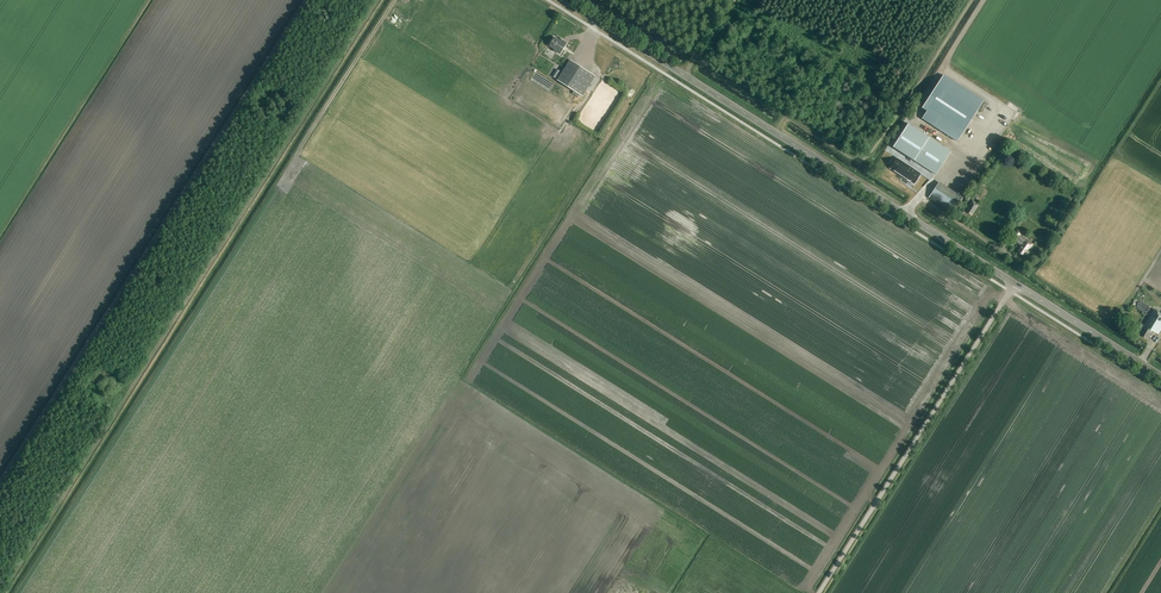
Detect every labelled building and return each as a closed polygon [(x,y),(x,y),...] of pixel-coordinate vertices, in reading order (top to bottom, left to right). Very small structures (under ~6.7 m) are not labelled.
[(560,41),(555,38),(550,46),(555,49),(554,50),(560,54),(567,43),(561,40),(560,41)] [(543,54),(553,60),(556,55),(542,47),(537,55),(541,57),(543,54)] [(583,97),(596,77),(570,60),(557,80),(583,97)] [(927,112),(922,119),(957,142),(978,109),(982,112),(988,103),(944,75),(938,83),(922,108),(927,112)] [(897,142),(894,147),(897,149),(904,153),(906,155),(913,159),(920,164),(928,169),(935,174),(951,151),(929,137),(921,132),(920,131),(909,124),(907,127),(902,134),(897,142)] [(557,130),(566,139),(571,135),(562,125),(557,130)] [(897,156),(890,166),(914,182),(920,172),(897,156)] [(952,214),(963,197),(939,181),(928,198),(952,214)] [(980,193),(983,188),(979,185),(975,190),(980,193)] [(972,216),(979,205),(973,201),(966,212),(972,216)] [(957,212),(961,216),(968,207),(963,204),(957,212)] [(1015,232),(1011,238),(1022,246),(1018,252),(1023,255),(1024,254),(1027,256),(1030,251),(1029,250),(1033,244),(1020,235),(1015,232)] [(1012,257),(1019,249),(1015,246),(1012,249),(1008,254),(1012,257)] [(1136,313),(1139,308),(1128,302),(1125,308),(1136,313)] [(1160,330),(1160,314),(1154,309),(1144,325),(1145,326),(1140,334),(1149,340),(1154,331),(1159,334),(1160,330)]
